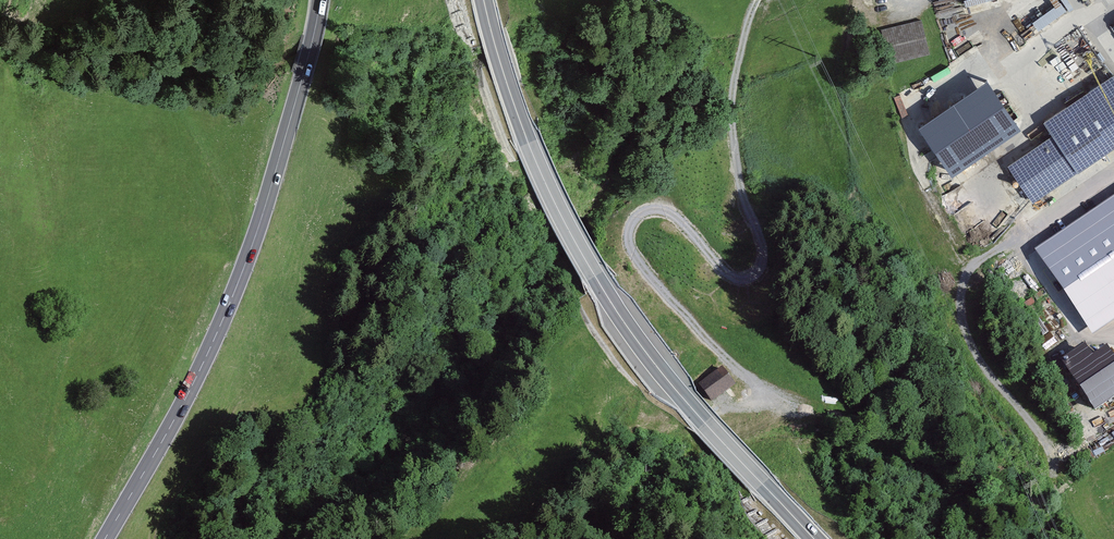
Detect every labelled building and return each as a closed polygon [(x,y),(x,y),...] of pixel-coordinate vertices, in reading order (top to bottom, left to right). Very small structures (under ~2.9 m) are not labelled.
[(1034,20),(1040,29),(1069,9),(1062,0),(1034,20)] [(921,19),(883,28),(891,63),(929,54),(921,19)] [(1113,145),(1113,75),(1112,72),(1045,118),(1044,119),(1053,132),(1052,133),(1007,164),(1033,200),(1077,170),(1113,145)] [(1020,131),(987,83),(919,129),(952,177),(1020,131)] [(1034,248),(1093,334),(1113,319),(1113,195),(1034,248)] [(1062,358),(1095,409),(1113,396),(1113,354),(1107,343),(1095,351),(1084,342),(1062,358)] [(700,382),(710,397),(729,384),(719,370),(700,382)] [(0,530),(0,538),(9,538),(0,530)]
